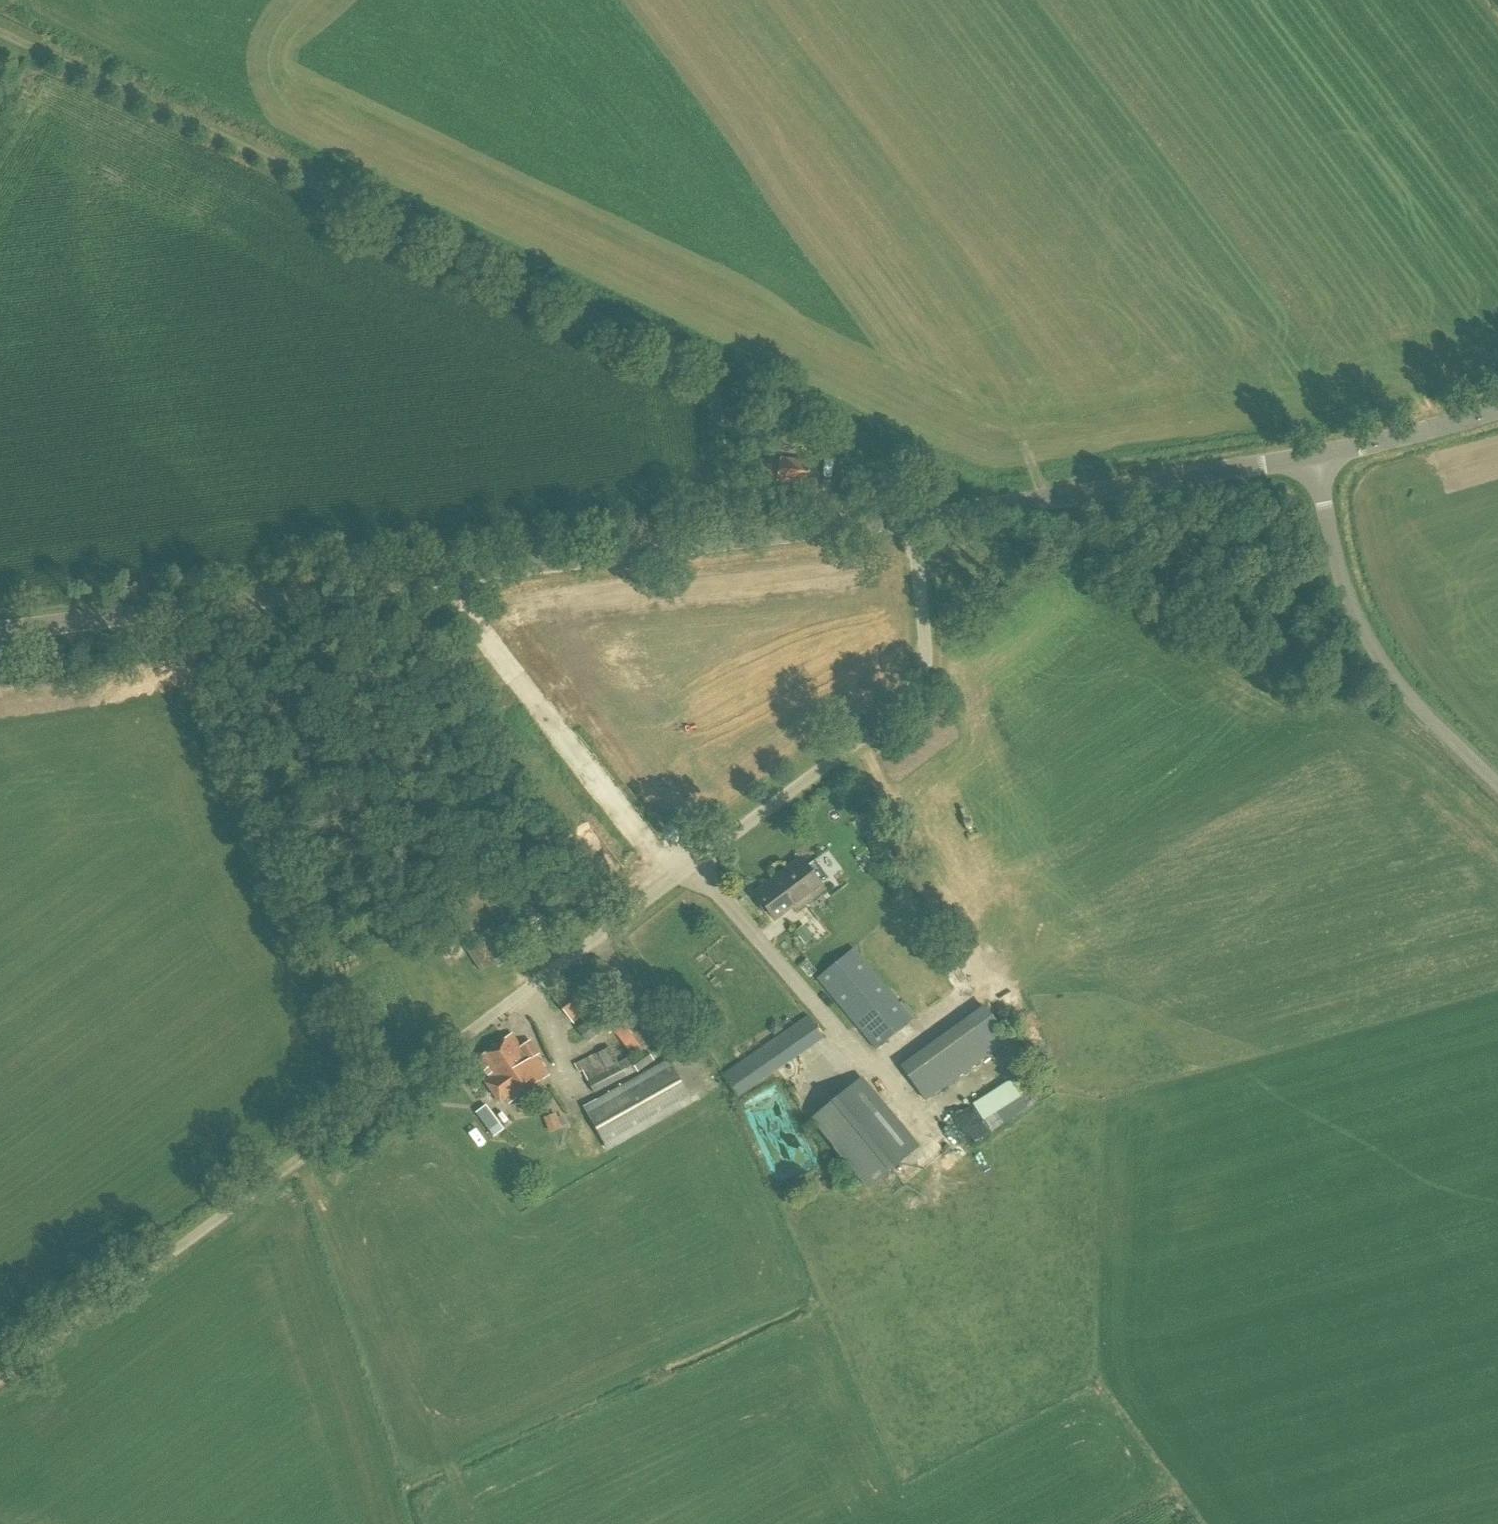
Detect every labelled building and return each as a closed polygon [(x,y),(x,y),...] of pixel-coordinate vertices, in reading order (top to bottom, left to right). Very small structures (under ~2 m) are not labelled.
[(770,460),(767,477),(777,479),(777,480),(812,485),(815,463),(780,458),(779,461),(770,460)] [(795,911),(824,889),(800,858),(753,893),(774,921),(792,907),(795,911)] [(479,972),(521,945),(506,921),(464,948),(479,972)] [(875,1051),(913,1020),(854,949),(816,979),(875,1051)] [(572,1025),(604,1002),(582,973),(552,996),(572,1025)] [(657,1039),(623,994),(576,1029),(587,1043),(605,1030),(609,1035),(613,1031),(631,1056),(618,1063),(610,1047),(574,1063),(578,1074),(582,1072),(593,1094),(636,1072),(637,1074),(654,1062),(645,1048),(657,1039)] [(966,1019),(901,1067),(925,1101),(990,1054),(1009,1041),(984,1006),(966,1019)] [(778,1070),(824,1039),(808,1015),(741,1060),(723,1072),(737,1096),(777,1069),(778,1070)] [(771,1025),(770,1031),(773,1035),(781,1030),(776,1022),(771,1025)] [(522,1048),(513,1035),(477,1060),(490,1079),(485,1082),(500,1103),(505,1100),(508,1104),(548,1076),(535,1057),(539,1054),(530,1042),(522,1048)] [(608,1151),(693,1104),(668,1060),(582,1108),(608,1151)] [(989,1062),(969,1073),(975,1084),(995,1073),(989,1062)] [(867,1188),(917,1147),(861,1078),(811,1119),(867,1188)] [(991,1131),(1015,1121),(1013,1116),(1034,1107),(1022,1078),(977,1097),(991,1131)] [(494,1104),(482,1112),(501,1138),(512,1130),(494,1104)] [(548,1133),(562,1128),(556,1113),(543,1117),(548,1133)]
